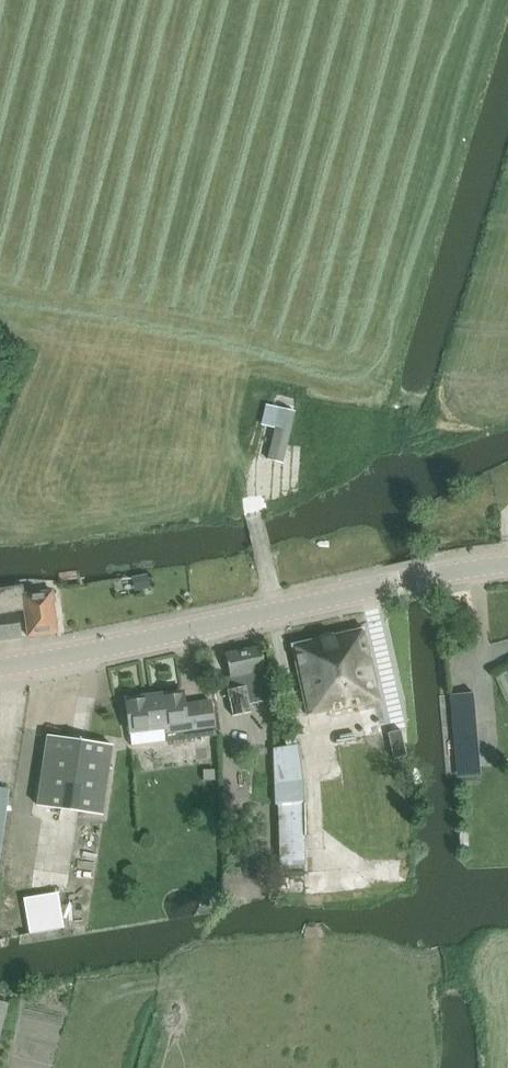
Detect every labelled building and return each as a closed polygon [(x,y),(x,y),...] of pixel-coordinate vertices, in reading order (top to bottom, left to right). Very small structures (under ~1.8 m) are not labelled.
[(265,460),(282,463),(293,409),(266,404),(262,424),(272,426),(265,460)] [(147,574),(136,576),(139,590),(149,588),(147,574)] [(24,637),(20,610),(27,609),(30,636),(56,633),(51,590),(24,594),(23,586),(0,589),(0,640),(24,637)] [(333,712),(360,706),(381,701),(364,628),(333,635),(332,632),(319,635),(320,638),(294,644),(310,714),(332,709),(333,712)] [(251,702),(271,698),(260,645),(227,652),(234,688),(229,689),(234,713),(252,709),(251,702)] [(448,652),(451,662),(471,655),(467,645),(448,652)] [(183,690),(125,698),(130,734),(131,747),(168,742),(216,735),(211,699),(185,703),(183,690)] [(474,693),(450,695),(456,756),(479,754),(474,693)] [(114,746),(49,736),(37,807),(103,817),(114,746)] [(318,778),(322,843),(388,838),(386,801),(384,801),(382,769),(393,769),(391,740),(338,743),(340,776),(318,778)] [(296,745),(273,748),(275,805),(278,805),(279,866),(304,866),(303,787),(296,745)] [(203,770),(204,780),(215,780),(215,770),(203,770)] [(9,788),(0,787),(0,847),(9,788)] [(26,919),(59,920),(60,885),(28,884),(26,919)] [(9,1002),(0,1000),(0,1037),(9,1002)]
